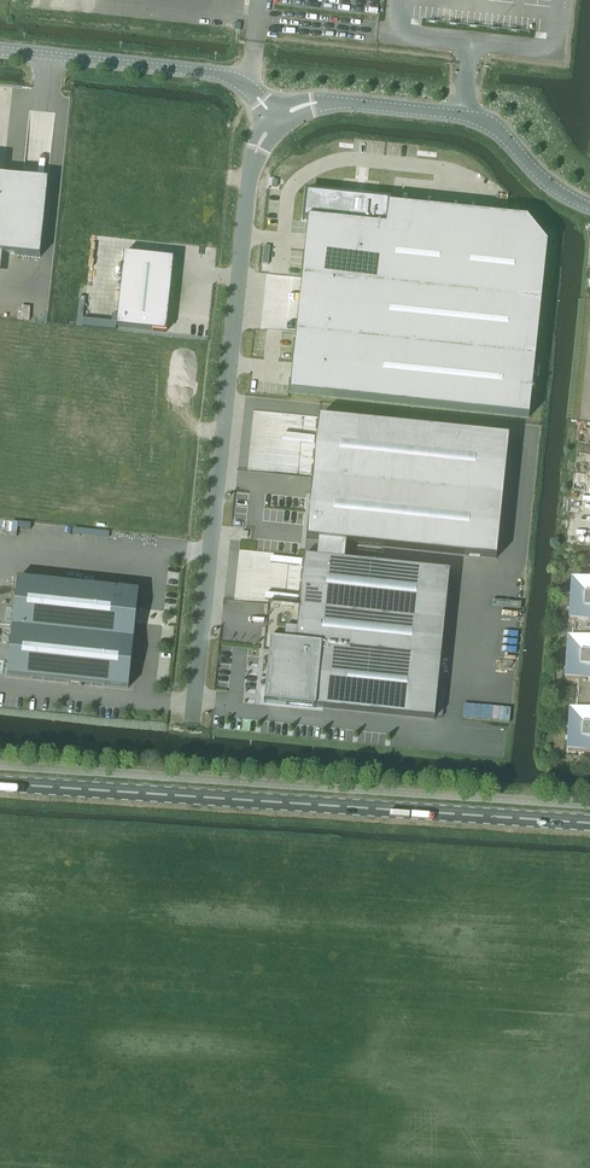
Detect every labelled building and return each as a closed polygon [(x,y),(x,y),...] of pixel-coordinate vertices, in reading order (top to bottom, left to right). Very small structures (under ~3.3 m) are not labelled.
[(2,253),(40,257),(48,180),(47,180),(23,178),(23,177),(3,175),(0,175),(0,253),(2,253)] [(307,192),(304,219),(307,219),(307,221),(307,222),(301,278),(296,333),(289,393),(529,418),(547,244),(527,219),(391,204),(390,204),(388,204),(388,201),(307,192)] [(124,253),(116,327),(166,332),(174,259),(124,253)] [(319,540),(317,557),(344,560),(346,543),(496,559),(509,436),(318,417),(312,478),(306,539),(319,540)] [(263,665),(262,677),(264,677),(267,677),(264,701),(264,703),(266,703),(266,702),(286,704),(286,705),(288,705),(314,707),(314,708),(316,708),(316,707),(434,719),(449,571),(344,560),(317,557),(304,556),(299,607),(268,604),(263,653),(269,654),(268,665),(265,665),(263,665)] [(138,592),(17,580),(7,677),(128,689),(138,592)] [(572,581),(569,621),(574,621),(572,640),(568,639),(565,679),(578,680),(576,711),(570,711),(567,751),(589,753),(589,582),(572,581)]
